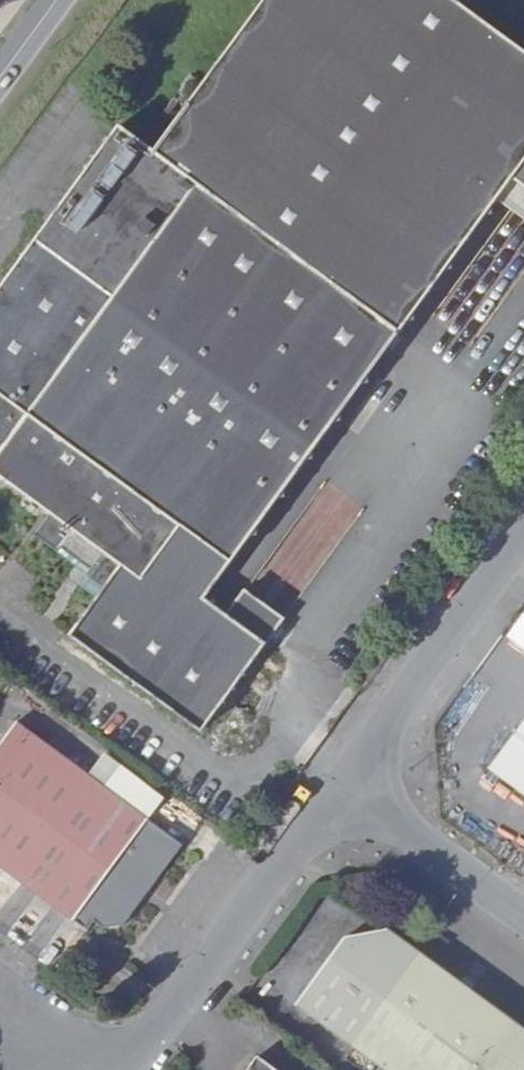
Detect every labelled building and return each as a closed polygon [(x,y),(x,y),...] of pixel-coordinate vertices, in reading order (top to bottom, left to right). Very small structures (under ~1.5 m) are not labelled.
[(76,563),(90,573),(82,585),(55,622),(186,718),(267,609),(229,579),(212,601),(194,587),(483,186),(499,165),(523,184),(523,50),(456,0),(256,0),(149,144),(113,120),(0,275),(0,474),(41,504),(24,527),(76,563)] [(483,186),(523,215),(523,184),(499,165),(483,186)] [(432,317),(461,341),(499,294),(479,278),(465,295),(456,288),(432,317)] [(90,573),(76,563),(67,574),(82,585),(90,573)] [(171,825),(160,817),(98,770),(25,716),(0,750),(0,860),(90,927),(98,917),(110,926),(133,922),(194,842),(190,839),(171,825)] [(493,769),(523,792),(523,727),(493,769)] [(98,770),(160,817),(171,796),(111,752),(98,770)] [(257,819),(266,827),(279,810),(270,804),(257,819)] [(178,819),(171,825),(190,839),(196,832),(178,819)] [(387,1069),(477,1069),(513,1021),(478,994),(465,984),(392,929),(348,937),(297,1003),(387,1069)] [(468,980),(465,984),(478,994),(481,990),(468,980)] [(513,1021),(477,1069),(523,1069),(523,1029),(513,1021)] [(259,1053),(246,1069),(281,1069),(259,1053)]
